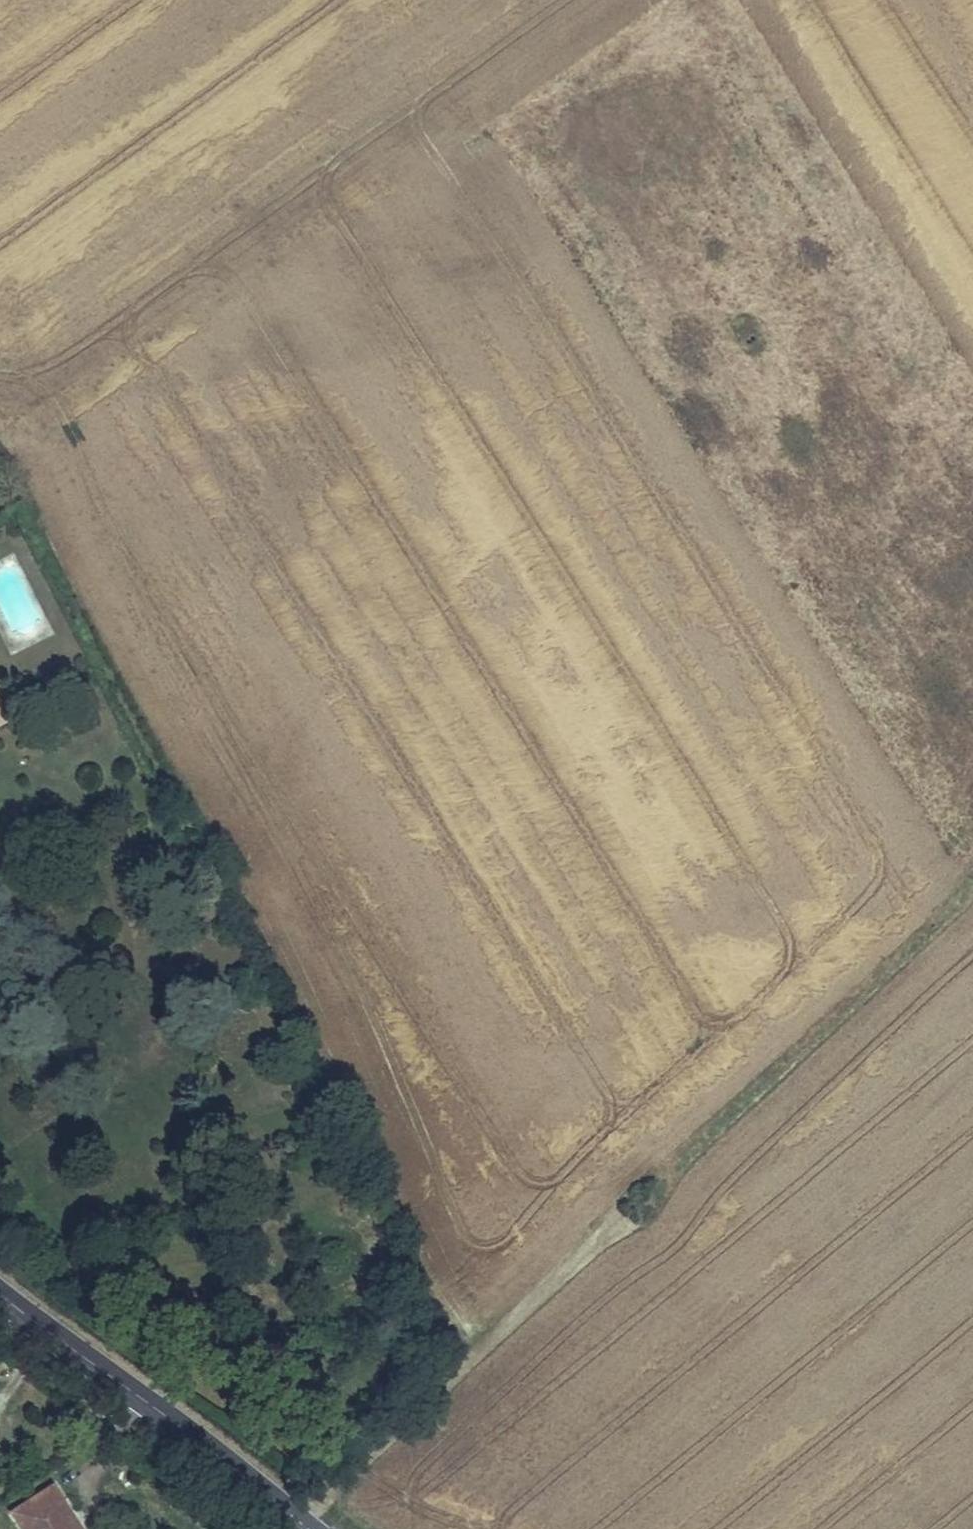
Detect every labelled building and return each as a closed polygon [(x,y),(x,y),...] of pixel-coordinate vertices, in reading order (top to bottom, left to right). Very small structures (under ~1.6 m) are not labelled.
[(61,1502),(52,1487),(13,1513),(23,1528),(79,1528),(76,1524),(70,1528),(55,1505),(61,1502)] [(76,1524),(61,1502),(55,1505),(70,1528),(76,1524)]
